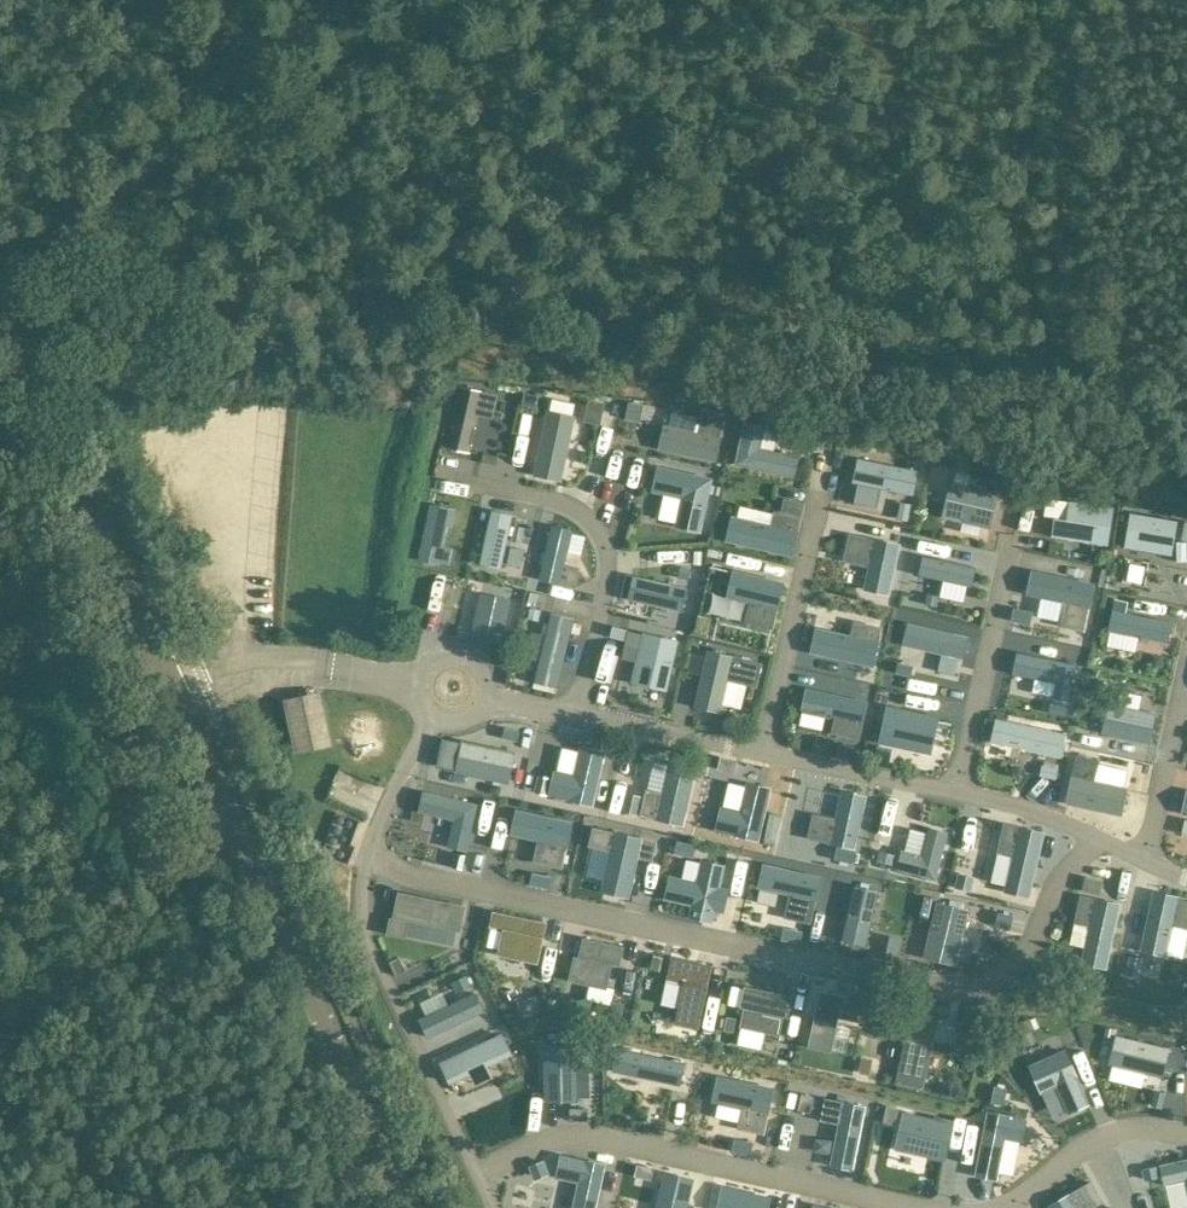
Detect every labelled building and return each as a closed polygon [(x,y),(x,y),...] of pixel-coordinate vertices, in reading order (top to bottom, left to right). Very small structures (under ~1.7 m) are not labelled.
[(460,385),(446,446),(470,452),(479,414),(493,417),(498,394),(460,385)] [(525,391),(522,404),(537,407),(539,394),(525,391)] [(589,398),(584,420),(601,424),(606,402),(589,398)] [(629,401),(626,418),(641,421),(644,404),(629,401)] [(665,424),(660,448),(716,460),(721,437),(726,413),(703,408),(698,431),(665,424)] [(548,409),(534,474),(562,480),(576,415),(548,409)] [(742,435),(736,463),(796,476),(800,455),(762,446),(766,425),(744,420),(742,435)] [(807,432),(804,445),(823,449),(826,437),(807,432)] [(858,457),(853,482),(914,495),(919,469),(858,457)] [(658,465),(652,491),(682,497),(675,526),(701,532),(714,477),(658,465)] [(967,476),(965,485),(974,487),(976,478),(967,476)] [(952,482),(944,517),(991,528),(998,493),(974,487),(965,485),(952,482)] [(1010,486),(1007,495),(1023,499),(1025,490),(1010,486)] [(785,498),(782,511),(802,516),(805,502),(785,498)] [(1047,498),(1045,515),(1054,517),(1051,535),(1109,544),(1115,507),(1069,500),(1069,501),(1047,498)] [(901,501),(897,517),(908,520),(911,503),(901,501)] [(431,503),(418,559),(439,563),(440,561),(443,546),(448,524),(454,526),(457,509),(431,503)] [(492,509),(480,563),(502,568),(514,514),(492,509)] [(732,514),(726,539),(730,540),(793,554),(801,518),(775,511),(775,513),(772,526),(738,517),(738,516),(732,514)] [(1131,511),(1125,547),(1172,555),(1178,520),(1131,511)] [(515,524),(511,540),(523,542),(526,526),(515,524)] [(553,525),(540,578),(576,586),(580,567),(565,563),(567,551),(582,554),(586,535),(572,532),(572,529),(553,525)] [(852,535),(847,556),(873,562),(872,568),(869,569),(866,582),(868,585),(867,588),(889,592),(899,545),(852,535)] [(975,566),(925,555),(921,574),(971,585),(974,579),(976,573),(975,566)] [(681,566),(678,576),(689,579),(691,568),(681,566)] [(733,568),(727,596),(749,601),(745,621),(774,629),(785,581),(733,568)] [(1033,572),(1030,591),(1042,594),(1069,600),(1063,624),(1084,628),(1092,585),(1033,572)] [(688,587),(643,577),(638,600),(682,610),(688,587)] [(448,586),(445,600),(454,602),(457,588),(448,586)] [(481,593),(470,640),(500,647),(511,599),(481,593)] [(929,593),(926,603),(937,606),(939,595),(929,593)] [(530,606),(527,618),(539,621),(542,609),(530,606)] [(1016,609),(1013,619),(1028,622),(1030,612),(1016,609)] [(1111,630),(1139,636),(1168,642),(1172,622),(1113,609),(1109,629),(1111,630)] [(552,613),(539,667),(560,672),(573,618),(552,613)] [(707,637),(711,617),(699,614),(694,634),(707,637)] [(908,622),(903,644),(964,658),(969,637),(908,622)] [(614,624),(611,635),(626,639),(629,628),(614,624)] [(817,629),(812,650),(873,664),(880,628),(859,624),(855,638),(817,629)] [(643,631),(631,681),(667,689),(679,639),(643,631)] [(708,649),(694,706),(721,711),(723,703),(728,679),(747,684),(757,686),(763,662),(708,649)] [(1019,652),(1015,673),(1036,677),(1033,691),(1054,696),(1069,698),(1076,664),(1019,652)] [(898,662),(896,671),(911,674),(913,665),(898,662)] [(1098,680),(1096,689),(1110,692),(1112,683),(1098,680)] [(807,687),(801,711),(803,712),(825,716),(835,719),(832,732),(861,738),(864,725),(869,700),(807,687)] [(319,698),(290,704),(300,747),(328,740),(319,698)] [(1053,701),(1051,711),(1066,714),(1067,704),(1053,701)] [(1109,702),(1103,731),(1148,741),(1155,712),(1109,702)] [(888,704),(879,741),(932,753),(940,715),(888,704)] [(1007,719),(1001,743),(1061,756),(1066,732),(1007,719)] [(504,737),(518,740),(520,731),(505,728),(504,737)] [(463,740),(457,770),(509,782),(515,752),(463,740)] [(840,742),(837,754),(856,758),(858,746),(840,742)] [(878,745),(874,763),(889,766),(893,748),(878,745)] [(556,771),(550,793),(593,803),(604,753),(602,752),(599,750),(587,747),(584,749),(581,748),(575,775),(556,771)] [(659,756),(651,754),(648,769),(656,770),(659,756)] [(1071,774),(1065,803),(1122,815),(1128,786),(1124,785),(1096,779),(1099,763),(1100,759),(1076,754),(1072,774),(1071,774)] [(722,758),(720,767),(734,770),(736,761),(722,758)] [(682,823),(694,768),(673,764),(666,796),(650,792),(645,815),(682,823)] [(1043,764),(1041,775),(1056,778),(1059,767),(1043,764)] [(540,776),(537,790),(546,792),(550,778),(540,776)] [(722,807),(717,829),(759,839),(770,789),(767,789),(765,786),(753,784),(751,785),(747,784),(741,811),(722,807)] [(424,791),(420,811),(455,819),(449,844),(468,849),(478,803),(424,791)] [(814,815),(810,836),(853,846),(864,796),(844,792),(838,820),(814,815)] [(518,811),(513,832),(544,839),(539,860),(561,865),(571,822),(518,811)] [(1000,844),(991,881),(1008,885),(1007,888),(1029,892),(1042,831),(1006,823),(1001,844),(1000,844)] [(902,848),(897,868),(937,879),(942,859),(949,830),(929,825),(927,832),(910,827),(905,849),(902,848)] [(595,828),(591,844),(613,849),(605,885),(628,890),(640,838),(595,828)] [(645,840),(642,854),(652,856),(655,842),(645,840)] [(678,840),(675,853),(691,856),(694,843),(678,840)] [(839,848),(837,857),(851,860),(853,851),(839,848)] [(879,851),(877,861),(892,864),(894,854),(879,851)] [(669,874),(664,899),(691,905),(688,917),(713,923),(716,910),(725,912),(730,887),(721,885),(726,864),(701,858),(701,861),(687,858),(683,877),(669,874)] [(764,865),(760,885),(795,893),(790,916),(810,921),(820,877),(764,865)] [(960,873),(957,885),(971,889),(974,876),(960,873)] [(536,874),(534,883),(548,886),(550,877),(536,874)] [(1086,876),(1083,890),(1100,894),(1103,879),(1086,876)] [(868,937),(878,890),(855,885),(845,931),(868,937)] [(463,905),(400,892),(395,913),(458,926),(463,905)] [(1143,948),(1183,957),(1186,941),(1186,899),(1156,892),(1143,948)] [(1080,894),(1074,923),(1089,926),(1081,963),(1107,969),(1121,903),(1080,894)] [(938,902),(926,955),(955,962),(968,909),(938,902)] [(1000,911),(996,925),(1010,929),(1014,915),(1000,911)] [(494,912),(491,926),(505,929),(500,952),(538,960),(546,924),(494,912)] [(392,918),(389,932),(403,935),(406,921),(392,918)] [(786,928),(784,938),(799,941),(801,931),(786,928)] [(576,956),(571,977),(587,981),(586,983),(591,984),(591,982),(606,985),(611,963),(620,965),(625,946),(583,937),(579,956),(576,956)] [(889,946),(887,955),(898,958),(901,948),(889,946)] [(654,954),(651,968),(661,970),(664,956),(654,954)] [(672,957),(667,978),(687,982),(681,1007),(679,1020),(699,1024),(711,965),(672,957)] [(1131,958),(1128,972),(1137,974),(1140,960),(1131,958)] [(467,974),(452,981),(457,991),(472,985),(467,974)] [(733,985),(729,1003),(740,1006),(744,1007),(740,1027),(742,1027),(738,1043),(762,1048),(765,1032),(780,1035),(784,1016),(788,1017),(793,995),(745,984),(744,987),(733,985)] [(821,990),(808,1047),(832,1052),(839,1018),(866,1023),(871,1000),(821,990)] [(449,1004),(426,1014),(419,1018),(428,1038),(486,1011),(477,991),(449,1004)] [(535,999),(520,1002),(523,1013),(538,1009),(535,999)] [(612,1004),(610,1014),(619,1016),(622,1002),(613,1000),(612,1004)] [(912,1009),(896,1083),(924,1089),(940,1015),(912,1009)] [(728,1015),(724,1029),(734,1031),(737,1017),(728,1015)] [(1029,1019),(1016,1025),(1019,1034),(1033,1028),(1029,1019)] [(958,1030),(955,1048),(969,1051),(972,1033),(958,1030)] [(488,1065),(513,1054),(503,1031),(440,1061),(450,1082),(471,1073),(488,1065)] [(1163,1075),(1170,1047),(1116,1034),(1109,1062),(1163,1075)] [(576,1044),(546,1045),(547,1099),(578,1098),(576,1044)] [(685,1062),(618,1048),(614,1070),(680,1084),(685,1062)] [(1065,1049),(1031,1064),(1043,1091),(1057,1085),(1069,1111),(1088,1102),(1065,1049)] [(862,1056),(859,1072),(871,1075),(874,1058),(862,1056)] [(719,1077),(714,1098),(720,1099),(716,1116),(742,1122),(741,1126),(763,1131),(772,1089),(719,1077)] [(996,1086),(993,1100),(1003,1102),(1006,1088),(996,1086)] [(1156,1089),(1153,1103),(1162,1105),(1165,1091),(1156,1089)] [(460,1100),(462,1111),(492,1104),(490,1093),(460,1100)] [(803,1094),(800,1108),(810,1110),(813,1096),(803,1094)] [(827,1099),(823,1119),(841,1122),(833,1163),(852,1167),(864,1106),(827,1099)] [(888,1106),(885,1120),(895,1122),(898,1108),(888,1106)] [(989,1112),(977,1173),(997,1178),(1004,1136),(1022,1139),(1026,1119),(989,1112)] [(906,1114),(898,1147),(944,1157),(952,1121),(936,1117),(936,1120),(906,1114)] [(737,1140),(735,1149),(749,1152),(751,1143),(737,1140)] [(558,1175),(580,1180),(574,1207),(595,1207),(604,1165),(562,1155),(558,1175)] [(1160,1165),(1164,1184),(1166,1183),(1185,1179),(1186,1187),(1186,1159),(1160,1165)] [(544,1161),(531,1166),(535,1177),(548,1172),(544,1161)] [(638,1164),(636,1175),(651,1178),(653,1168),(638,1164)] [(1157,1165),(1143,1169),(1145,1179),(1160,1176),(1157,1165)] [(656,1207),(687,1207),(694,1179),(665,1173),(656,1207)] [(1051,1205),(1053,1207),(1086,1207),(1102,1199),(1092,1181),(1051,1205)] [(721,1207),(765,1207),(767,1197),(725,1188),(721,1207)]
